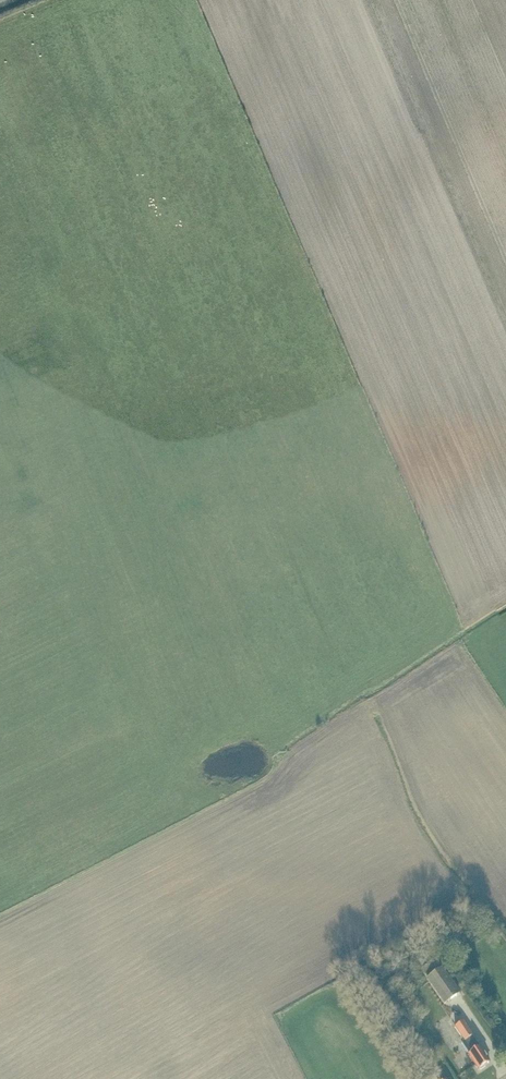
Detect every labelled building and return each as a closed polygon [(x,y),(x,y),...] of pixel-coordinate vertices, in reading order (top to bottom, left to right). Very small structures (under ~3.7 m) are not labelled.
[(444,1006),(459,995),(435,960),(420,970),(444,1006)] [(485,1066),(489,1063),(463,1023),(455,1028),(465,1043),(462,1045),(469,1056),(478,1071),(480,1070),(480,1071),(485,1067),(485,1066)] [(426,1056),(431,1052),(421,1038),(416,1042),(426,1056)]
